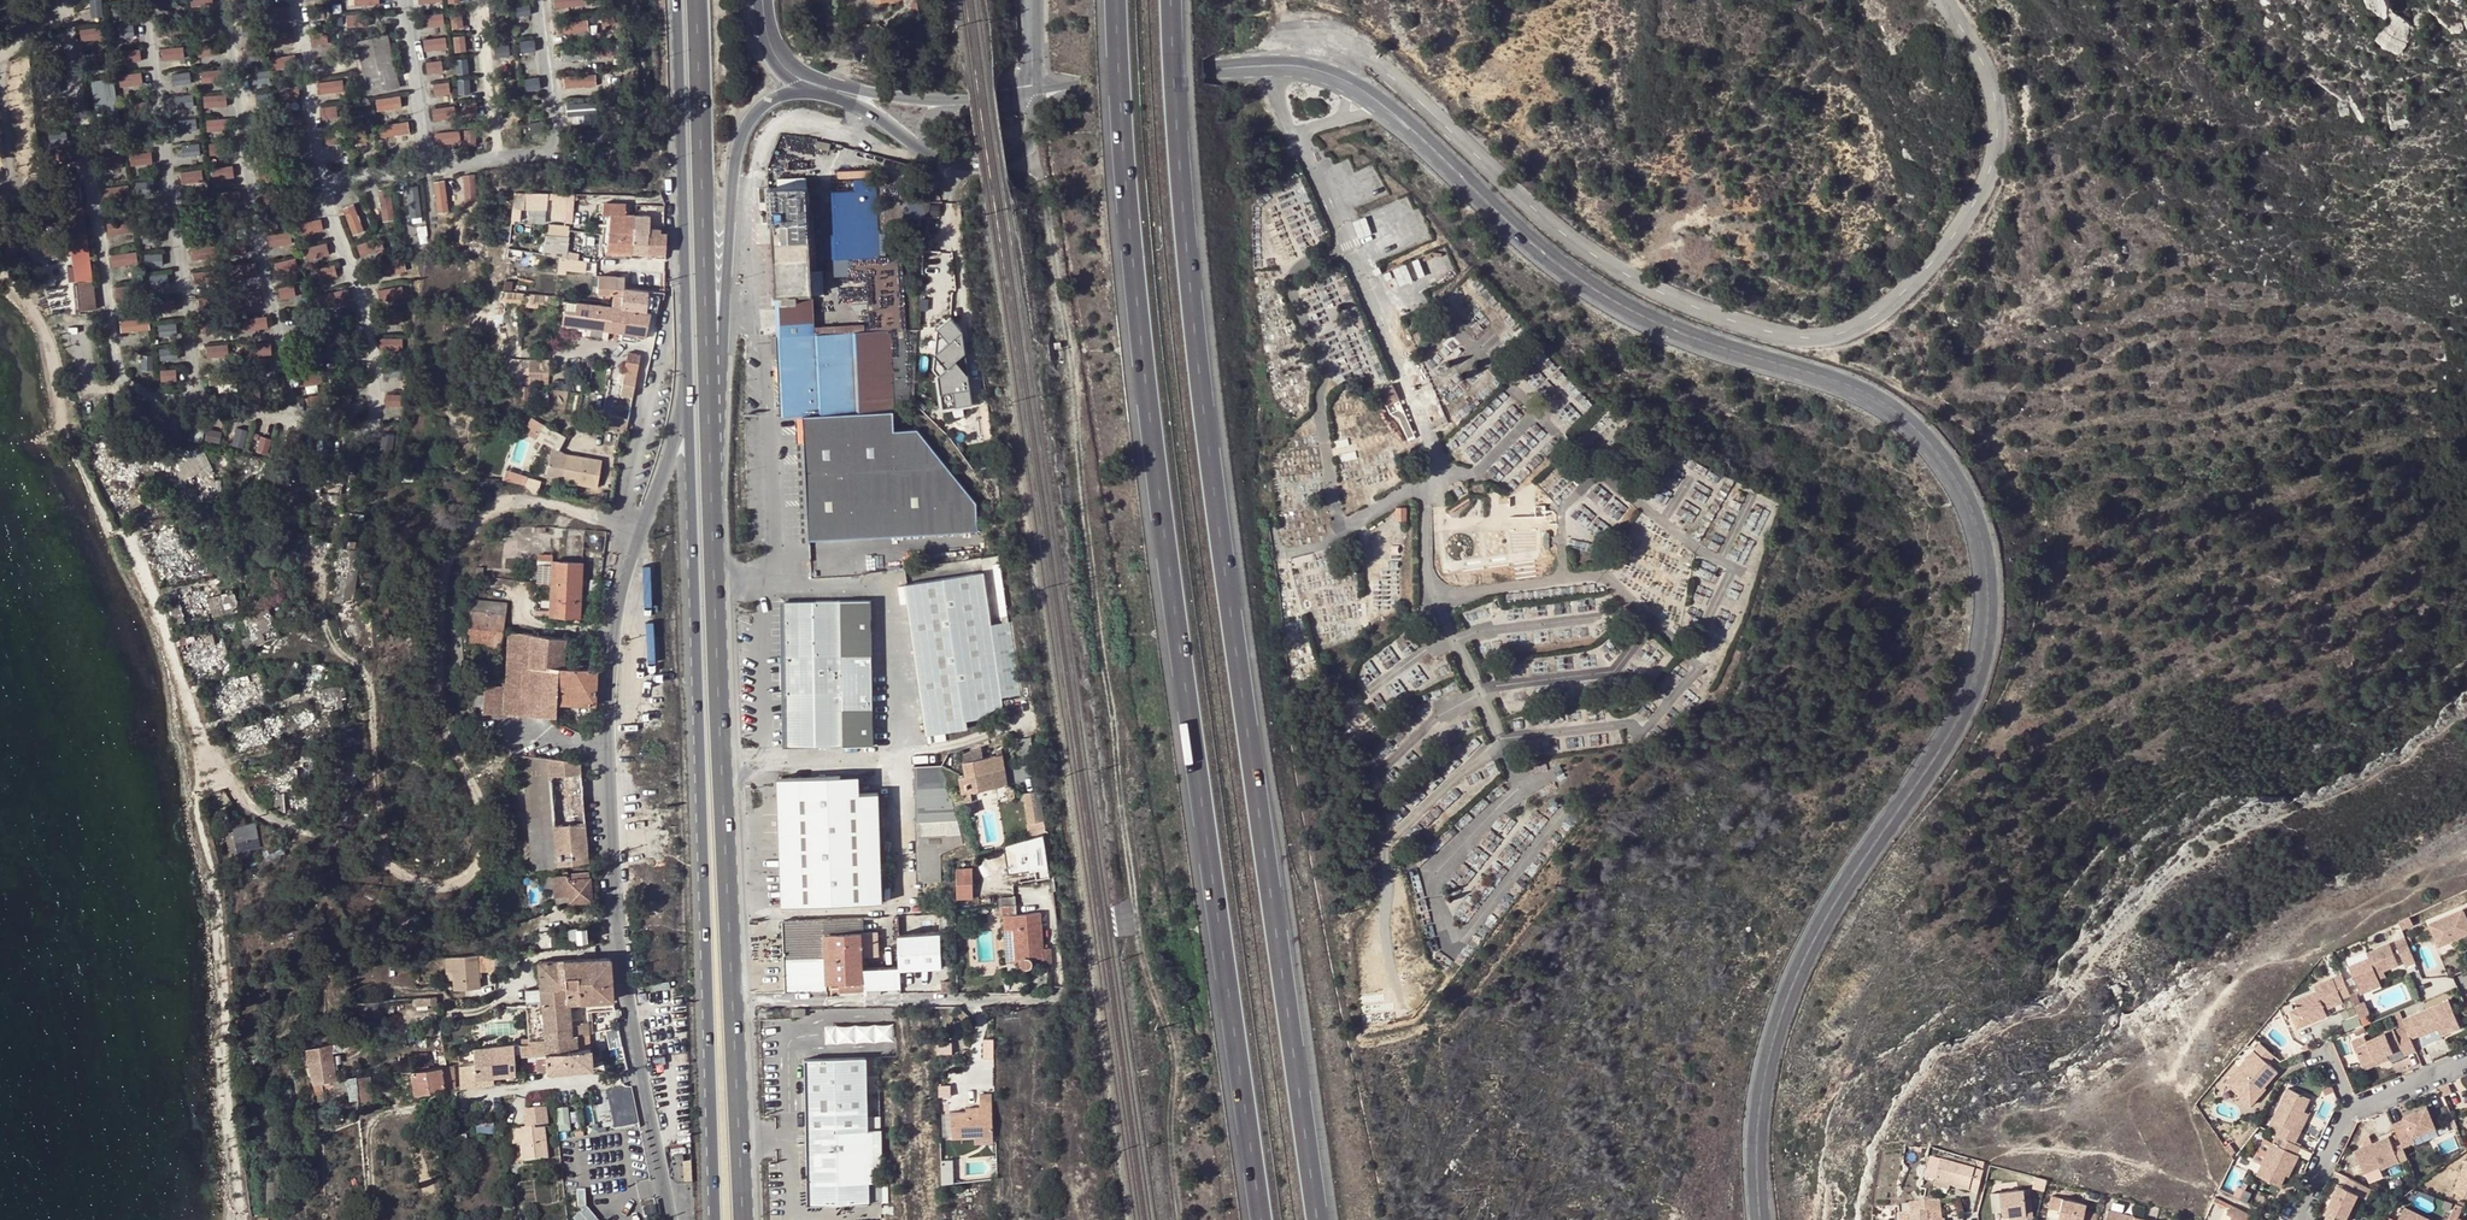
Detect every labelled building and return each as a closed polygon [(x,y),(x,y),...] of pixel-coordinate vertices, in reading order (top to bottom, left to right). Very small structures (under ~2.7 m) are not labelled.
[(2416,44),(2406,11),(2395,15),(2390,0),(2369,0),(2372,9),(2379,7),(2393,51),(2416,44)] [(274,7),(275,19),(291,18),(290,6),(274,7)] [(452,12),(453,28),(466,27),(465,11),(452,12)] [(426,26),(446,25),(445,13),(425,14),(426,26)] [(609,33),(609,18),(558,19),(558,33),(609,33)] [(118,37),(135,37),(135,25),(118,25),(118,37)] [(82,40),(99,39),(99,27),(82,27),(82,40)] [(380,35),(355,41),(368,94),(398,87),(399,87),(385,31),(380,32),(380,35)] [(294,32),(273,32),(273,45),(294,45),(294,32)] [(468,34),(455,35),(456,51),(469,50),(468,34)] [(427,51),(449,47),(447,35),(425,39),(427,51)] [(199,45),(201,57),(221,54),(219,42),(199,45)] [(164,60),(188,58),(187,45),(163,47),(164,60)] [(611,57),(611,45),(562,47),(563,59),(611,57)] [(122,63),(143,59),(141,47),(119,51),(122,63)] [(511,55),(511,47),(498,47),(498,55),(511,55)] [(244,48),(243,59),(256,59),(256,49),(244,48)] [(457,59),(458,72),(469,71),(469,58),(457,59)] [(445,59),(428,60),(429,73),(445,72),(445,59)] [(203,70),(203,81),(217,81),(217,71),(203,70)] [(254,82),(271,79),(270,70),(252,73),(254,82)] [(145,83),(143,71),(121,74),(122,86),(145,83)] [(192,71),(174,74),(175,84),(193,81),(192,71)] [(565,75),(566,88),(585,87),(584,74),(565,75)] [(92,80),(98,109),(117,105),(112,76),(92,80)] [(319,81),(320,93),(342,92),(341,79),(319,81)] [(459,80),(461,93),(472,92),(471,79),(459,80)] [(436,95),(453,94),(452,81),(435,82),(436,95)] [(285,87),(286,97),(301,96),(300,85),(285,87)] [(205,94),(205,107),(229,105),(228,93),(205,94)] [(177,106),(196,105),(196,94),(177,95),(177,106)] [(379,111),(404,106),(402,94),(377,98),(379,111)] [(569,101),(568,121),(591,123),(593,103),(569,101)] [(323,117),(336,117),(336,106),(323,106),(323,117)] [(450,118),(449,106),(434,107),(435,119),(450,118)] [(354,115),(356,143),(368,143),(367,114),(354,115)] [(198,118),(181,119),(182,129),(199,128),(198,118)] [(411,134),(410,121),(381,123),(382,136),(411,134)] [(467,128),(466,145),(477,146),(479,129),(467,128)] [(586,142),(607,141),(606,128),(585,130),(586,142)] [(436,131),(437,144),(463,141),(462,129),(436,131)] [(818,141),(816,147),(829,150),(831,144),(818,141)] [(212,143),(212,153),(221,154),(221,143),(212,143)] [(68,162),(79,161),(77,146),(66,148),(68,162)] [(153,151),(131,152),(132,164),(154,162),(153,151)] [(109,167),(124,166),(123,155),(107,156),(109,167)] [(235,176),(235,165),(213,166),(214,178),(235,176)] [(204,169),(188,170),(190,190),(206,189),(204,169)] [(881,255),(877,178),(856,179),(856,190),(847,191),(829,192),(832,257),(844,257),(881,255)] [(450,211),(448,179),(436,180),(437,212),(450,211)] [(829,192),(847,191),(847,181),(829,182),(829,192)] [(63,185),(65,202),(77,200),(75,184),(63,185)] [(410,215),(423,214),(421,184),(409,185),(410,215)] [(800,302),(800,295),(815,294),(814,272),(809,186),(787,187),(770,188),(771,211),(772,224),(773,224),(777,296),(779,296),(792,295),(792,303),(800,302)] [(513,192),(511,208),(523,209),(524,192),(513,192)] [(66,213),(84,211),(82,200),(77,200),(65,202),(66,213)] [(357,202),(344,207),(354,235),(367,230),(357,202)] [(609,213),(625,214),(625,203),(602,202),(602,214),(609,214),(609,213)] [(72,252),(76,283),(93,280),(84,211),(66,213),(57,214),(59,225),(42,227),(42,224),(33,225),(35,240),(40,239),(42,255),(72,252)] [(625,214),(609,213),(609,214),(608,230),(631,230),(632,214),(625,214)] [(631,230),(629,251),(645,252),(647,228),(648,215),(637,215),(632,214),(631,230)] [(300,223),(304,235),(326,228),(323,216),(300,223)] [(135,219),(109,220),(109,232),(135,232),(135,219)] [(560,270),(594,272),(595,259),(570,258),(572,224),(549,223),(547,253),(561,254),(560,270)] [(647,228),(645,252),(664,252),(665,232),(662,232),(658,232),(658,228),(647,228)] [(269,233),(271,246),(293,243),(292,230),(269,233)] [(608,230),(606,250),(629,251),(631,230),(608,230)] [(383,238),(360,244),(363,255),(386,249),(383,238)] [(233,256),(250,252),(247,240),(230,243),(233,256)] [(308,247),(312,259),(332,254),(328,241),(308,247)] [(139,264),(138,247),(112,249),(114,265),(139,264)] [(164,265),(164,252),(146,253),(146,265),(164,265)] [(881,255),(844,257),(844,271),(882,270),(881,255)] [(280,271),(299,270),(298,259),(280,260),(280,271)] [(406,261),(381,262),(382,276),(407,274),(406,261)] [(257,262),(236,265),(237,278),(259,275),(257,262)] [(338,264),(317,266),(318,279),(339,277),(338,264)] [(937,270),(927,268),(925,283),(935,284),(937,270)] [(823,271),(814,272),(815,294),(824,294),(823,271)] [(169,272),(151,276),(153,289),(171,285),(169,272)] [(622,287),(623,277),(595,275),(594,293),(612,294),(612,303),(621,304),(622,287)] [(79,311),(96,309),(93,280),(76,283),(79,311)] [(381,299),(405,298),(404,286),(381,287),(381,299)] [(349,287),(326,294),(329,305),(352,298),(349,287)] [(625,309),(645,312),(647,290),(627,288),(622,287),(621,304),(626,305),(625,309)] [(238,291),(239,305),(263,303),(262,290),(238,291)] [(507,290),(506,300),(522,302),(523,292),(507,290)] [(792,303),(792,295),(779,296),(781,336),(817,335),(815,294),(800,295),(800,302),(792,303)] [(160,314),(178,311),(176,298),(158,301),(160,314)] [(504,322),(506,300),(493,299),(491,321),(504,322)] [(573,324),(576,303),(566,301),(563,323),(573,324)] [(608,331),(611,307),(576,303),(573,324),(584,327),(585,327),(608,331)] [(621,304),(612,303),(611,307),(608,331),(622,334),(625,309),(626,305),(621,304)] [(649,312),(645,312),(625,309),(622,334),(636,336),(636,338),(643,339),(649,312)] [(405,311),(392,311),(391,323),(405,323),(405,311)] [(242,318),(243,330),(269,328),(268,315),(242,318)] [(154,329),(153,317),(121,320),(121,331),(154,329)] [(606,339),(608,331),(585,327),(586,335),(591,336),(606,339)] [(891,332),(817,335),(781,336),(779,336),(783,415),(805,414),(811,537),(979,529),(977,502),(918,428),(895,429),(894,410),(891,332)] [(621,341),(635,343),(636,338),(636,336),(622,334),(621,341)] [(405,348),(404,336),(382,338),(383,349),(405,348)] [(208,360),(229,360),(229,344),(208,344),(208,360)] [(625,370),(635,372),(639,354),(626,352),(623,370),(625,370)] [(528,359),(520,359),(520,371),(527,371),(528,359)] [(528,359),(527,371),(546,372),(546,360),(528,359)] [(179,379),(178,368),(162,369),(163,380),(179,379)] [(625,370),(622,391),(632,393),(633,385),(635,372),(625,370)] [(527,371),(520,371),(519,386),(527,387),(527,384),(527,371)] [(546,372),(527,371),(527,384),(546,384),(546,372)] [(1386,407),(1400,400),(1392,384),(1379,390),(1386,407)] [(400,405),(401,394),(388,393),(387,404),(400,405)] [(611,426),(629,428),(632,407),(613,405),(611,426)] [(556,450),(564,436),(543,424),(536,438),(556,450)] [(244,446),(248,429),(239,427),(235,444),(244,446)] [(189,448),(199,470),(204,467),(196,448),(190,447),(189,448)] [(564,451),(562,473),(579,474),(578,478),(598,480),(601,452),(564,448),(564,451)] [(564,451),(555,454),(554,472),(562,473),(564,451)] [(262,472),(264,460),(248,457),(246,469),(262,472)] [(507,470),(505,479),(527,483),(529,474),(507,470)] [(1449,511),(1469,496),(1468,494),(1448,509),(1449,511)] [(1493,513),(1501,515),(1501,532),(1503,532),(1504,545),(1494,545),(1494,555),(1506,556),(1506,565),(1516,565),(1516,556),(1528,556),(1528,540),(1533,540),(1539,550),(1549,544),(1550,538),(1550,534),(1550,528),(1539,522),(1533,532),(1519,532),(1523,513),(1519,502),(1504,502),(1504,505),(1493,505),(1493,513)] [(1396,508),(1397,521),(1406,521),(1406,507),(1396,508)] [(353,604),(360,550),(350,549),(351,541),(341,539),(333,601),(353,604)] [(534,609),(534,613),(579,616),(582,561),(551,560),(552,554),(548,554),(547,555),(540,555),(540,554),(537,553),(535,584),(550,585),(549,610),(534,609)] [(181,564),(161,570),(166,584),(185,578),(181,564)] [(998,700),(990,629),(983,574),(905,584),(924,737),(964,731),(963,722),(1001,718),(998,700)] [(598,580),(591,580),(589,589),(597,590),(598,580)] [(245,596),(241,583),(232,586),(234,591),(208,598),(212,617),(240,612),(237,600),(245,596)] [(472,599),(465,642),(499,647),(505,604),(472,599)] [(870,713),(870,601),(783,601),(784,723),(784,746),(828,746),(828,748),(840,748),(840,746),(870,747),(870,713)] [(246,649),(280,636),(273,615),(271,616),(267,605),(249,612),(250,614),(242,617),(249,636),(242,639),(246,649)] [(990,629),(998,700),(1018,698),(1008,626),(990,629)] [(185,644),(203,637),(200,628),(174,634),(177,646),(185,644)] [(499,682),(499,685),(483,684),(481,711),(554,715),(560,715),(561,704),(594,704),(595,704),(597,668),(588,668),(564,666),(566,637),(507,630),(504,682),(499,682)] [(185,644),(188,652),(195,670),(197,675),(223,664),(212,633),(203,637),(185,644)] [(195,670),(188,652),(181,654),(188,672),(195,670)] [(214,686),(222,714),(248,706),(247,702),(255,700),(251,685),(263,682),(259,669),(234,677),(235,680),(214,686)] [(322,718),(338,715),(334,687),(319,691),(322,718)] [(234,732),(238,746),(249,743),(250,749),(266,744),(265,740),(271,739),(273,743),(282,740),(279,730),(280,729),(278,720),(275,720),(273,713),(258,717),(259,722),(243,727),(244,729),(234,732)] [(309,714),(293,723),(300,733),(302,731),(308,738),(319,731),(309,714)] [(981,747),(962,754),(966,775),(959,776),(959,777),(963,793),(1008,785),(1003,754),(984,758),(981,747)] [(588,859),(580,760),(522,755),(531,867),(588,859)] [(964,844),(943,765),(915,766),(916,854),(917,882),(942,881),(941,854),(964,844)] [(273,776),(276,808),(284,812),(296,811),(292,774),(273,776)] [(858,775),(840,776),(840,794),(858,793),(858,775)] [(876,793),(858,793),(840,794),(840,776),(777,778),(778,822),(781,904),(880,901),(876,793)] [(1044,819),(1039,791),(1023,794),(1028,824),(1044,821),(1044,819)] [(456,805),(453,794),(441,797),(443,808),(456,805)] [(1558,799),(1547,811),(1554,818),(1565,805),(1558,799)] [(243,818),(231,821),(233,832),(225,834),(231,861),(251,857),(250,851),(259,849),(253,823),(245,824),(243,818)] [(1004,844),(1011,882),(1050,877),(1047,853),(1042,834),(1004,844)] [(957,867),(958,897),(974,897),(974,867),(957,867)] [(591,900),(588,873),(553,876),(555,897),(556,897),(568,895),(568,902),(591,900)] [(557,904),(568,902),(568,895),(556,897),(557,904)] [(1015,896),(999,897),(1000,915),(1013,914),(1013,926),(1015,958),(1022,958),(1032,957),(1043,956),(1043,961),(1044,965),(1051,965),(1050,948),(1048,948),(1047,943),(1043,944),(1041,913),(1016,914),(1015,896)] [(2466,917),(2466,906),(2463,908),(2464,909),(2430,923),(2439,944),(2466,933),(2466,918),(2466,917)] [(941,933),(898,935),(900,967),(863,968),(861,917),(782,919),(782,931),(784,991),(828,990),(828,983),(864,982),(864,990),(900,989),(899,970),(900,969),(942,968),(941,933)] [(1015,960),(1015,958),(1013,926),(1004,927),(1006,961),(1015,960)] [(585,939),(584,927),(567,929),(568,941),(585,939)] [(539,932),(541,946),(550,945),(548,931),(539,932)] [(2416,960),(2406,935),(2396,939),(2406,964),(2416,960)] [(2376,971),(2384,968),(2399,962),(2390,942),(2368,951),(2370,956),(2349,965),(2358,985),(2378,976),(2376,971)] [(494,952),(479,953),(480,970),(494,970),(494,968),(494,952)] [(477,953),(452,955),(454,978),(455,988),(480,986),(477,953)] [(444,956),(447,978),(454,978),(452,955),(444,956)] [(1033,961),(1032,957),(1022,958),(1021,960),(1020,961),(1020,963),(1021,965),(1022,966),(1023,968),(1025,968),(1026,969),(1028,968),(1030,967),(1031,966),(1032,965),(1033,963),(1033,961)] [(579,1020),(571,1020),(569,1003),(612,1000),(610,976),(609,958),(538,961),(540,988),(541,1003),(526,1004),(528,1036),(544,1035),(546,1050),(574,1049),(574,1050),(578,1049),(577,1036),(583,1035),(589,1035),(588,1023),(579,1024),(579,1020)] [(2386,973),(2384,968),(2376,971),(2378,976),(2386,973)] [(2296,999),(2299,1007),(2303,1015),(2309,1012),(2313,1020),(2327,1014),(2325,1009),(2324,1007),(2342,999),(2342,998),(2351,994),(2342,973),(2315,984),(2317,990),(2296,999)] [(2381,983),(2378,976),(2358,985),(2360,992),(2381,983)] [(941,981),(942,993),(952,993),(951,981),(941,981)] [(828,983),(828,990),(864,990),(864,982),(828,983)] [(526,1004),(541,1003),(540,988),(525,989),(526,1004)] [(2342,999),(2324,1007),(2325,1009),(2343,1002),(2342,999)] [(2461,1025),(2450,999),(2403,1018),(2408,1030),(2411,1036),(2420,1033),(2420,1035),(2438,1027),(2440,1034),(2461,1025)] [(2355,1004),(2360,1016),(2369,1012),(2364,1000),(2355,1004)] [(2309,1012),(2303,1015),(2299,1007),(2290,1010),(2297,1027),(2313,1020),(2309,1012)] [(2398,1035),(2408,1030),(2403,1018),(2399,1009),(2395,1011),(2401,1026),(2395,1028),(2398,1035)] [(968,1017),(962,1011),(958,1015),(964,1021),(968,1017)] [(612,1044),(621,1042),(618,1027),(609,1029),(612,1044)] [(2395,1028),(2395,1027),(2368,1038),(2366,1033),(2352,1039),(2363,1063),(2388,1052),(2402,1046),(2405,1054),(2416,1049),(2411,1036),(2408,1030),(2398,1035),(2395,1028)] [(528,1042),(520,1043),(521,1055),(536,1054),(538,1071),(547,1070),(547,1071),(571,1069),(569,1050),(574,1050),(574,1049),(546,1050),(544,1035),(528,1036),(528,1038),(528,1042)] [(583,1035),(577,1036),(578,1049),(591,1048),(589,1035),(583,1035)] [(350,1041),(331,1043),(332,1050),(351,1047),(350,1041)] [(2261,1041),(2254,1048),(2259,1053),(2245,1068),(2240,1063),(2229,1075),(2250,1093),(2255,1087),(2261,1092),(2265,1087),(2263,1086),(2277,1071),(2268,1062),(2275,1055),(2261,1041)] [(2303,1045),(2305,1049),(2313,1046),(2311,1041),(2303,1045)] [(332,1050),(331,1043),(303,1047),(313,1081),(321,1080),(332,1079),(336,1078),(332,1050)] [(459,1064),(460,1087),(476,1085),(476,1077),(492,1076),(514,1074),(512,1044),(473,1048),(473,1049),(474,1062),(459,1064)] [(571,1069),(588,1067),(593,1067),(591,1048),(578,1049),(574,1050),(569,1050),(571,1069)] [(2245,1068),(2259,1053),(2254,1048),(2240,1063),(2245,1068)] [(2365,1068),(2390,1057),(2388,1052),(2363,1063),(2365,1068)] [(867,1058),(805,1059),(808,1204),(882,1203),(880,1117),(868,1117),(867,1058)] [(444,1086),(455,1085),(454,1064),(446,1065),(410,1069),(414,1092),(444,1088),(444,1086)] [(368,1074),(358,1076),(360,1098),(371,1097),(368,1074)] [(2255,1087),(2250,1093),(2229,1075),(2224,1081),(2249,1104),(2261,1092),(2255,1087)] [(336,1078),(332,1079),(334,1091),(348,1089),(350,1099),(358,1097),(355,1076),(336,1078)] [(492,1076),(476,1077),(476,1085),(493,1084),(492,1076)] [(321,1080),(313,1081),(316,1092),(318,1101),(325,1099),(321,1080)] [(2445,1095),(2453,1092),(2449,1082),(2441,1086),(2445,1095)] [(622,1085),(614,1086),(618,1109),(634,1106),(630,1086),(628,1087),(625,1085),(624,1084),(622,1084),(622,1085)] [(944,1086),(944,1095),(952,1095),(952,1086),(944,1086)] [(2289,1087),(2273,1119),(2283,1124),(2278,1134),(2295,1143),(2297,1140),(2300,1133),(2295,1130),(2304,1110),(2311,1097),(2289,1087)] [(976,1138),(976,1134),(994,1134),(993,1094),(981,1094),(981,1100),(981,1108),(971,1108),(967,1108),(967,1112),(953,1113),(953,1138),(976,1138)] [(2402,1143),(2403,1146),(2415,1141),(2413,1136),(2437,1125),(2429,1105),(2405,1115),(2406,1117),(2393,1123),(2402,1143)] [(528,1127),(544,1125),(548,1124),(546,1106),(526,1109),(528,1127)] [(2295,1130),(2300,1133),(2310,1113),(2304,1110),(2295,1130)] [(944,1138),(953,1138),(953,1112),(944,1112),(944,1138)] [(2283,1124),(2273,1119),(2268,1129),(2277,1134),(2278,1134),(2283,1124)] [(548,1157),(544,1125),(528,1127),(519,1127),(521,1142),(523,1160),(548,1157)] [(2451,1125),(2431,1132),(2439,1153),(2459,1146),(2451,1125)] [(514,1143),(521,1142),(519,1127),(512,1128),(514,1143)] [(2278,1134),(2277,1134),(2273,1142),(2263,1164),(2258,1175),(2281,1185),(2286,1174),(2292,1161),(2295,1163),(2299,1154),(2296,1153),(2300,1145),(2295,1143),(2278,1134)] [(466,1135),(457,1135),(458,1148),(467,1147),(466,1135)] [(2380,1165),(2382,1168),(2408,1157),(2403,1146),(2402,1143),(2394,1146),(2389,1135),(2355,1149),(2365,1171),(2380,1165)] [(2254,1160),(2263,1164),(2273,1142),(2265,1138),(2254,1160)] [(2466,1159),(2455,1191),(2466,1196),(2466,1159)] [(955,1184),(954,1161),(942,1161),(943,1186),(955,1184)] [(1983,1172),(1939,1161),(1934,1183),(1949,1187),(1977,1194),(1983,1172)] [(2292,1161),(2286,1174),(2289,1175),(2295,1163),(2292,1161)] [(2325,1213),(2327,1214),(2340,1219),(2345,1219),(2359,1193),(2367,1197),(2372,1188),(2349,1176),(2344,1186),(2340,1184),(2325,1213)] [(1948,1192),(1949,1187),(1934,1183),(1933,1188),(1948,1192)] [(2233,1195),(2240,1198),(2245,1189),(2238,1185),(2233,1195)] [(2017,1213),(2017,1218),(2017,1219),(2034,1217),(2031,1197),(2025,1197),(2024,1188),(1992,1192),(1994,1211),(2003,1210),(2003,1215),(2009,1214),(2017,1213)] [(2247,1202),(2252,1192),(2245,1189),(2240,1198),(2247,1202)] [(2060,1210),(2063,1198),(2051,1195),(2048,1207),(2060,1210)] [(2058,1219),(2063,1219),(2092,1219),(2084,1218),(2087,1204),(2073,1200),(2064,1198),(2063,1198),(2060,1210),(2058,1219)] [(1927,1212),(1940,1212),(1939,1201),(1910,1204),(1911,1214),(1900,1215),(1901,1219),(1928,1219),(1927,1212)] [(2464,1206),(2456,1203),(2449,1217),(2455,1219),(2458,1219),(2461,1214),(2460,1213),(2464,1206)] [(2255,1215),(2233,1204),(2229,1213),(2234,1215),(2232,1219),(2252,1219),(2255,1215)] [(2404,1206),(2398,1219),(2432,1219),(2404,1206)] [(575,1219),(599,1219),(587,1208),(575,1219)] [(2107,1209),(2104,1219),(2151,1219),(2107,1209)]
